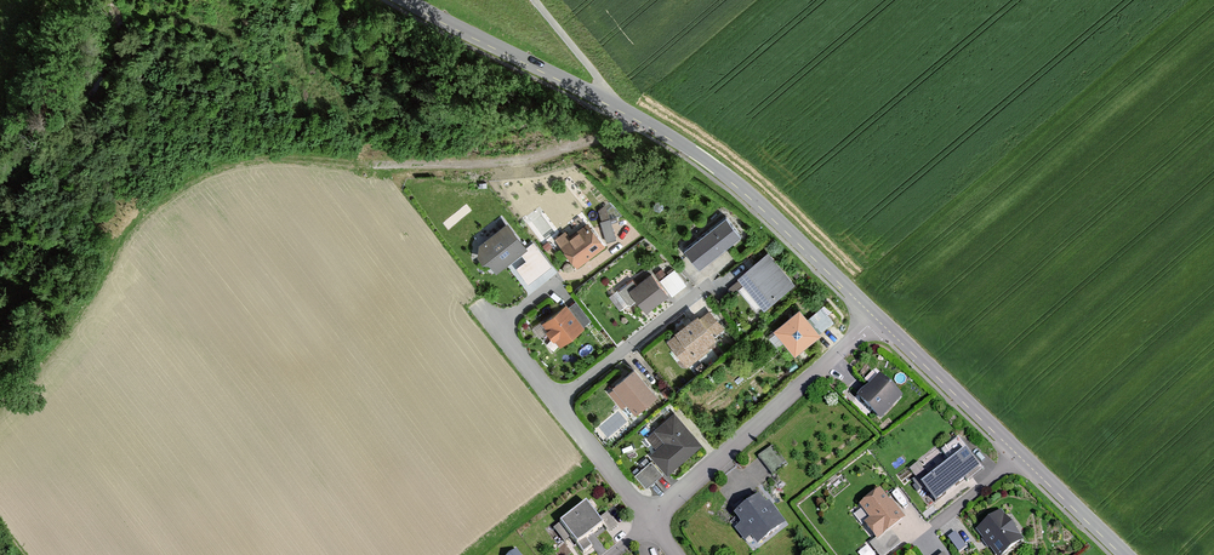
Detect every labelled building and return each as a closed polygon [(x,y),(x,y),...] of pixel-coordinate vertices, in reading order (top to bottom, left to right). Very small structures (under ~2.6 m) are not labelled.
[(603,216),(613,213),(608,200),(598,203),(603,216)] [(602,218),(608,238),(618,235),(612,214),(602,218)] [(726,215),(684,247),(700,267),(741,234),(726,215)] [(493,270),(523,246),(504,222),(474,246),(493,270)] [(574,266),(602,246),(587,224),(558,245),(574,266)] [(765,249),(733,274),(760,308),(792,282),(765,249)] [(643,309),(664,292),(647,271),(626,288),(643,309)] [(563,303),(538,323),(556,347),(581,327),(563,303)] [(799,306),(773,328),(796,354),(821,332),(799,306)] [(704,308),(666,336),(685,363),(723,335),(704,308)] [(629,365),(608,382),(631,410),(652,393),(629,365)] [(855,396),(878,417),(897,396),(874,375),(855,396)] [(699,442),(673,410),(653,427),(664,440),(650,452),(665,470),(699,442)] [(772,444),(760,453),(772,470),(784,462),(772,444)] [(936,503),(979,468),(965,450),(921,485),(936,503)] [(891,502),(881,489),(860,506),(870,519),(864,523),(877,540),(905,518),(892,501),(891,502)] [(727,519),(752,548),(780,524),(756,495),(727,519)] [(582,501),(555,522),(572,543),(598,521),(582,501)] [(1001,510),(976,529),(996,554),(1004,554),(1024,540),(1001,510)]
